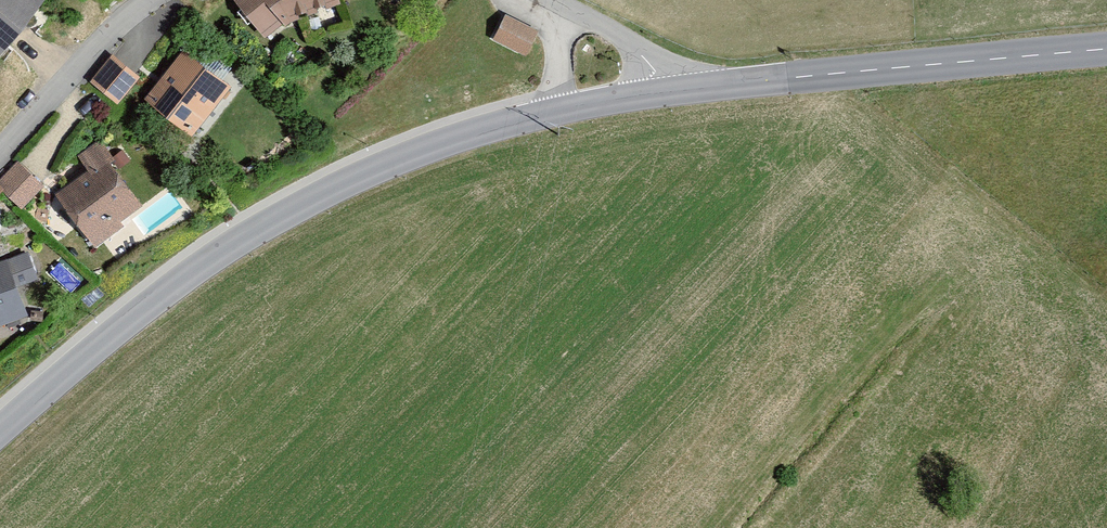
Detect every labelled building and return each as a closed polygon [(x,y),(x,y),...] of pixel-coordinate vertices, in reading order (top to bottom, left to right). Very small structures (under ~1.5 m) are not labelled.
[(40,0),(0,0),(0,51),(40,0)] [(344,0),(234,0),(266,36),(344,1),(344,0)] [(537,31),(502,14),(491,38),(525,55),(537,31)] [(229,87),(183,49),(144,95),(190,134),(229,87)] [(138,76),(110,54),(88,80),(117,103),(138,76)] [(100,141),(79,157),(87,168),(55,193),(93,242),(141,205),(109,165),(115,160),(100,141)] [(0,177),(0,188),(19,206),(41,184),(16,160),(0,177)] [(0,258),(0,320),(22,312),(13,287),(36,278),(26,249),(0,258)]
